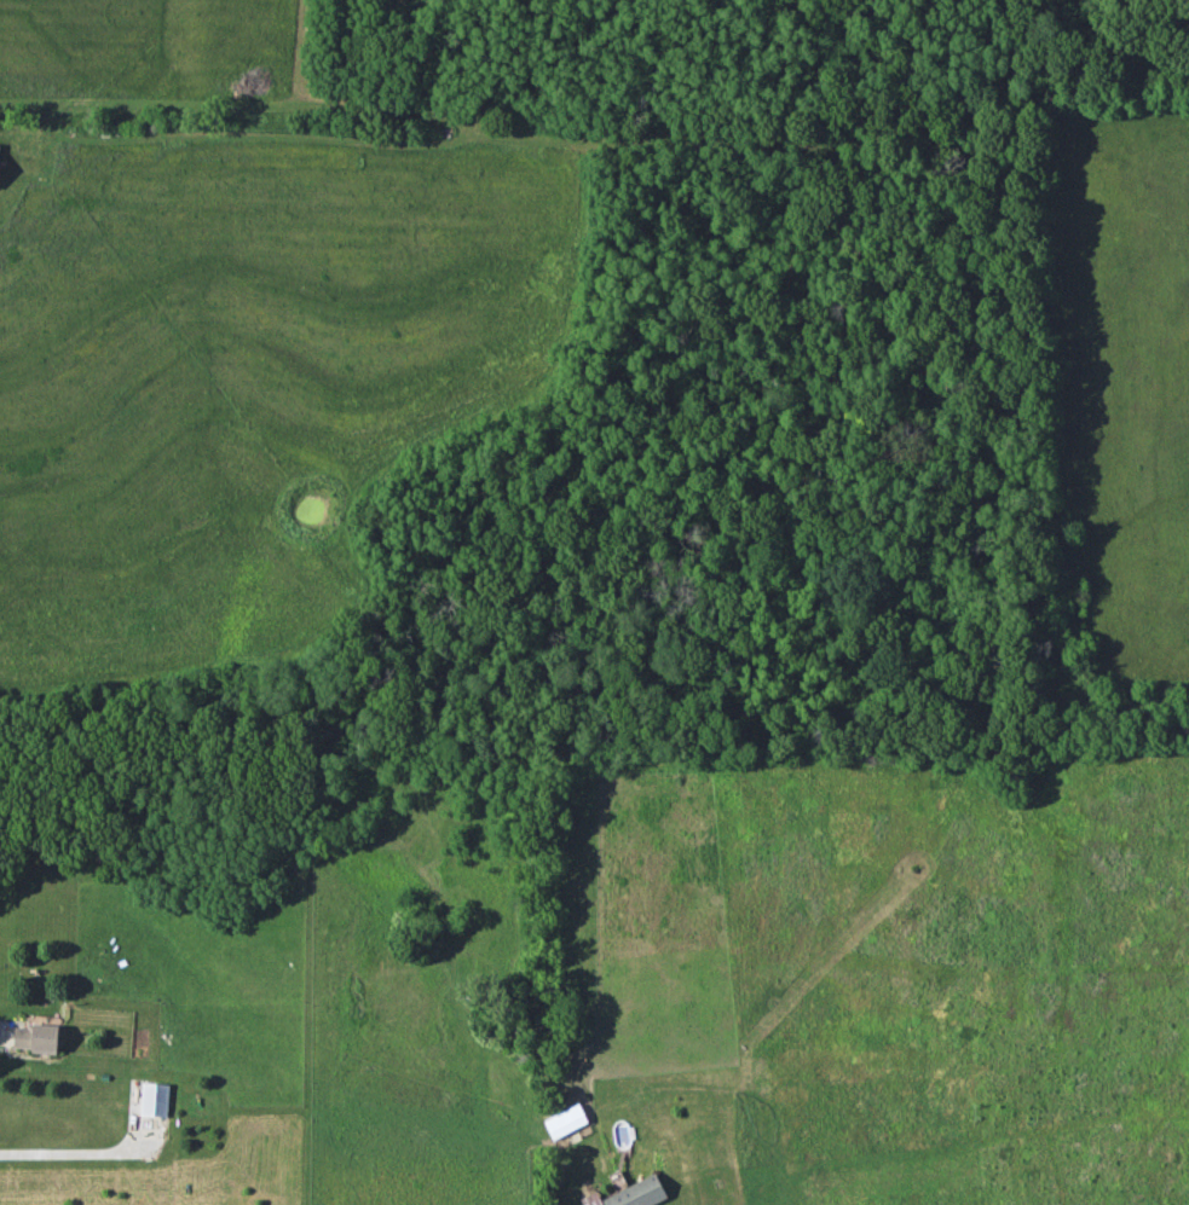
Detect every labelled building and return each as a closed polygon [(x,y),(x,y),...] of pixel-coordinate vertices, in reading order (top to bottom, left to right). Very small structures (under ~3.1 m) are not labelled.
[(57,1024),(14,1023),(14,1051),(56,1051),(57,1024)] [(167,1116),(168,1084),(141,1083),(140,1115),(167,1116)] [(551,1138),(587,1123),(579,1104),(543,1119),(551,1138)] [(583,1204),(653,1204),(667,1199),(655,1173),(599,1198),(596,1191),(580,1198),(583,1204)]
